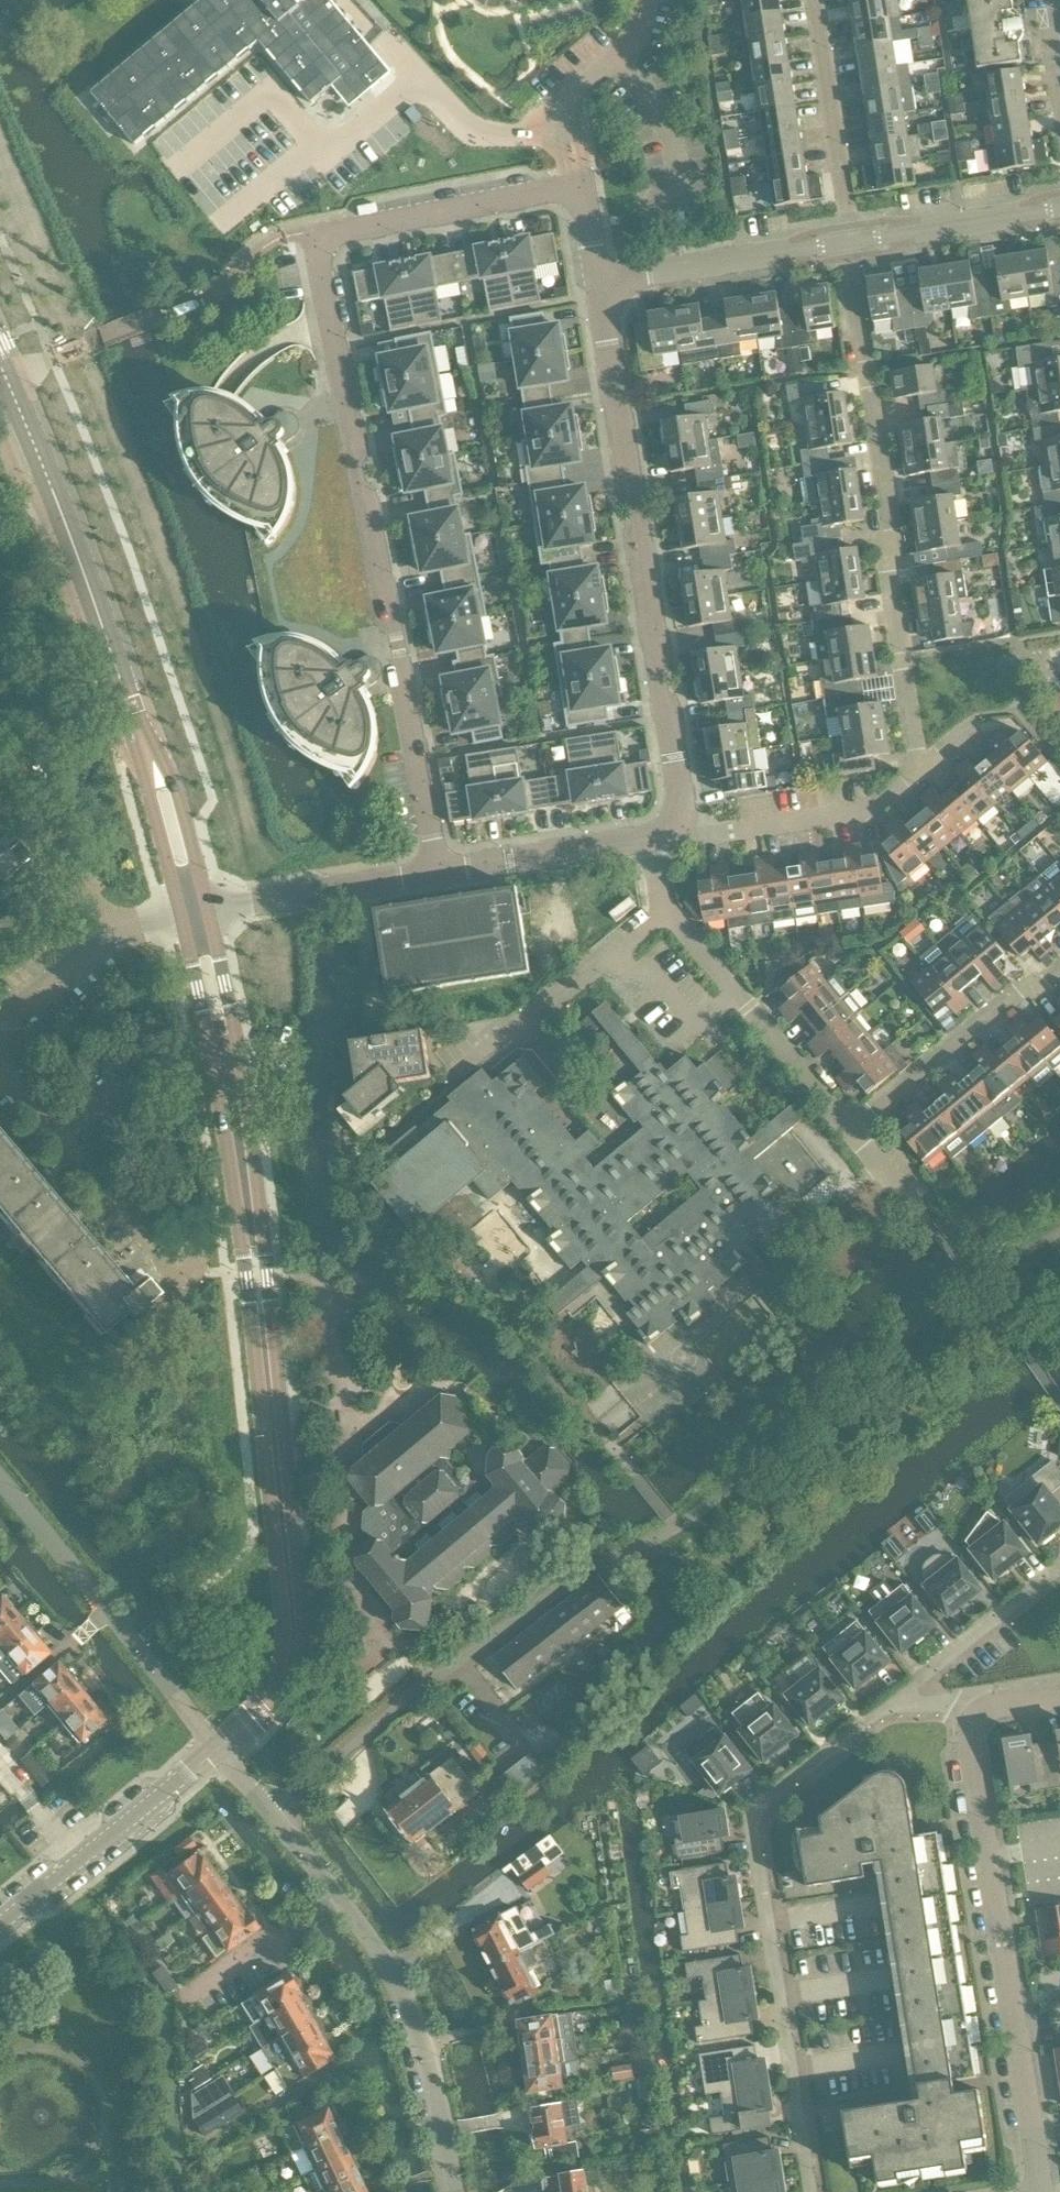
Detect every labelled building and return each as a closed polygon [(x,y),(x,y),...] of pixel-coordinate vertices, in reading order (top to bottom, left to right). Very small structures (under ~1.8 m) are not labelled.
[(92,94),(110,116),(114,120),(135,146),(260,42),(312,104),(332,87),(342,78),(351,89),(362,80),(370,91),(392,73),(331,0),(204,0),(92,94)] [(705,9),(719,6),(718,0),(703,0),(705,9)] [(746,18),(781,12),(779,0),(735,0),(734,3),(735,10),(738,14),(738,19),(746,18)] [(851,1),(854,25),(890,19),(900,18),(898,0),(859,0),(851,1)] [(978,70),(1022,63),(1018,34),(1025,33),(1023,21),(1016,22),(1012,0),(968,0),(978,70)] [(746,18),(750,41),(785,36),(781,12),(746,18)] [(890,19),(854,25),(858,48),(893,43),(890,19)] [(918,29),(919,39),(933,36),(932,27),(918,29)] [(709,38),(711,47),(725,45),(723,36),(709,38)] [(750,41),(754,64),(789,59),(785,36),(750,41)] [(933,36),(919,39),(921,48),(934,46),(933,36)] [(893,43),(858,48),(862,72),(897,66),(908,65),(912,64),(908,40),(893,43)] [(725,45),(711,47),(712,56),(726,54),(725,45)] [(754,64),(757,88),(792,83),(789,59),(754,64)] [(897,66),(862,72),(865,95),(901,90),(912,88),(908,65),(897,66)] [(986,76),(989,100),(1025,95),(1021,70),(986,76)] [(925,76),(926,85),(940,83),(939,74),(925,76)] [(717,85),(718,94),(732,92),(731,83),(717,85)] [(757,88),(761,112),(796,106),(792,83),(757,88)] [(940,83),(926,85),(928,95),(942,93),(940,83)] [(901,90),(865,95),(869,119),(904,114),(901,90)] [(732,92),(718,94),(720,103),(733,101),(732,92)] [(949,97),(950,106),(964,104),(963,95),(949,97)] [(989,100),(993,124),(1028,118),(1025,95),(989,100)] [(964,104),(950,106),(952,116),(966,114),(964,104)] [(761,112),(765,135),(800,130),(796,106),(761,112)] [(406,113),(414,124),(422,117),(414,107),(412,108),(406,113)] [(904,114),(869,119),(873,143),(908,137),(904,114)] [(993,124),(997,147),(1032,142),(1028,118),(993,124)] [(932,123),(934,133),(948,131),(946,121),(932,123)] [(724,132),(726,142),(739,139),(738,130),(724,132)] [(765,135),(768,159),(803,154),(800,130),(765,135)] [(948,131),(934,133),(935,142),(949,140),(948,131)] [(908,137),(873,143),(877,166),(912,161),(923,159),(919,135),(908,137)] [(739,139),(726,142),(727,151),(741,149),(739,139)] [(1032,142),(997,147),(988,149),(992,173),(1001,171),(1001,172),(1036,166),(1049,164),(1045,139),(1032,142)] [(956,144),(958,153),(972,151),(970,142),(956,144)] [(972,151),(958,153),(959,163),(973,161),(972,151)] [(768,159),(772,182),(807,177),(803,154),(768,159)] [(937,156),(939,166),(953,164),(951,154),(937,156)] [(877,166),(863,168),(867,192),(880,190),(880,191),(916,185),(912,161),(877,166)] [(811,202),(811,201),(824,199),(820,175),(807,177),(772,182),(776,207),(811,202)] [(731,179),(733,189),(747,187),(745,177),(731,179)] [(747,187),(733,189),(734,198),(748,196),(747,187)] [(506,243),(504,244),(516,308),(542,302),(535,268),(560,263),(554,234),(517,241),(517,240),(506,242),(506,243)] [(491,247),(454,254),(460,283),(484,278),(491,313),(516,308),(504,244),(501,244),(501,243),(490,245),(491,247)] [(1022,255),(1029,298),(1047,295),(1049,308),(1059,306),(1059,266),(1050,267),(1048,251),(1022,255)] [(407,263),(404,264),(417,327),(443,322),(436,288),(460,283),(454,254),(418,261),(417,260),(406,262),(407,263)] [(999,275),(986,277),(992,317),(1013,314),(1011,301),(1029,298),(1022,255),(996,259),(999,275)] [(391,266),(354,274),(360,303),(385,298),(392,332),(417,327),(404,264),(402,264),(402,263),(391,265),(391,266)] [(971,263),(945,267),(952,310),(970,307),(972,320),(992,317),(986,277),(973,279),(971,263)] [(922,287),(909,289),(915,329),(917,339),(925,338),(923,328),(936,326),(934,313),(952,310),(945,267),(919,272),(922,287)] [(894,275),(867,280),(874,322),(893,319),(895,332),(915,329),(909,289),(896,291),(894,275)] [(805,305),(792,307),(798,347),(819,344),(817,331),(836,328),(829,286),(803,290),(805,305)] [(777,294),(752,298),(758,340),(776,338),(778,351),(798,347),(792,307),(780,310),(777,294)] [(728,318),(716,320),(722,359),(742,356),(740,343),(758,340),(752,298),(726,302),(728,318)] [(700,306),(674,310),(681,352),(683,365),(722,359),(716,320),(703,322),(700,306)] [(651,330),(636,332),(642,372),(665,368),(663,355),(681,352),(674,310),(649,314),(651,330)] [(544,314),(511,319),(518,361),(569,352),(566,335),(561,335),(559,326),(546,328),(544,314)] [(432,333),(396,340),(399,354),(381,358),(383,367),(378,368),(381,386),(440,375),(432,333)] [(1026,391),(1035,389),(1059,385),(1059,359),(1055,360),(1053,343),(1015,349),(1022,391),(1026,391)] [(518,361),(524,401),(552,396),(550,384),(568,381),(566,371),(572,370),(569,352),(518,361)] [(495,364),(478,366),(481,384),(482,383),(498,381),(495,364)] [(933,366),(891,373),(895,400),(919,396),(921,408),(948,404),(946,390),(937,391),(933,366)] [(440,375),(381,386),(385,404),(390,403),(392,412),(410,409),(412,422),(448,415),(440,375)] [(818,382),(787,387),(790,403),(802,401),(806,425),(849,419),(845,393),(821,397),(818,382)] [(1033,429),(1059,425),(1058,413),(1059,412),(1059,385),(1035,389),(1026,391),(1033,429)] [(172,405),(168,407),(184,428),(182,428),(182,430),(183,439),(183,440),(184,444),(186,451),(186,453),(189,462),(191,466),(193,472),(187,474),(199,490),(197,491),(198,492),(200,491),(212,507),(216,502),(216,503),(223,509),(225,511),(231,515),(236,518),(237,519),(244,522),(257,583),(365,562),(337,425),(307,431),(297,433),(298,429),(297,424),(296,424),(292,419),(292,417),(288,415),(282,415),(278,417),(273,420),(264,426),(259,419),(257,417),(253,413),(250,411),(247,409),(242,406),(240,404),(233,401),(232,401),(227,399),(225,398),(224,398),(222,398),(221,397),(219,397),(218,397),(216,397),(214,396),(212,396),(206,396),(203,396),(196,397),(194,397),(190,398),(188,398),(186,399),(184,399),(182,400),(180,401),(179,401),(179,402),(177,403),(172,405)] [(523,443),(582,433),(579,415),(574,416),(572,407),(554,409),(552,396),(524,401),(531,441),(523,442),(523,443)] [(687,418),(663,422),(667,447),(710,440),(706,416),(715,415),(712,401),(685,405),(687,418)] [(923,421),(899,425),(903,451),(945,444),(942,420),(950,418),(948,404),(921,408),(923,421)] [(399,448),(394,449),(397,467),(456,455),(455,454),(448,455),(440,417),(448,416),(448,415),(412,422),(415,435),(397,438),(399,448)] [(810,449),(801,451),(804,465),(831,461),(829,448),(853,444),(849,419),(806,425),(810,449)] [(1048,466),(1059,464),(1059,426),(1059,425),(1033,429),(1035,443),(1044,442),(1048,466)] [(757,445),(755,432),(738,435),(741,448),(757,445)] [(523,443),(529,483),(565,477),(563,464),(581,461),(579,452),(585,451),(582,433),(523,443)] [(710,440),(667,447),(672,473),(696,469),(698,482),(725,478),(722,463),(714,465),(710,440)] [(945,444),(903,451),(907,476),(931,473),(933,485),(960,481),(958,467),(960,467),(956,442),(945,444)] [(456,455),(397,467),(401,484),(406,483),(408,493),(426,489),(428,502),(464,495),(456,455)] [(806,479),(802,484),(805,504),(810,503),(818,502),(861,496),(857,470),(833,473),(831,461),(804,465),(806,479)] [(1046,506),(1059,504),(1059,464),(1048,466),(1039,468),(1046,506)] [(529,483),(536,523),(595,514),(592,496),(586,497),(585,488),(567,490),(565,477),(529,483)] [(739,477),(726,479),(728,490),(741,488),(739,477)] [(700,494),(676,498),(680,524),(722,518),(718,493),(727,492),(725,478),(698,482),(700,494)] [(935,498),(911,502),(915,528),(958,521),(954,497),(962,495),(960,481),(933,485),(935,498)] [(413,519),(415,528),(410,529),(413,547),(471,535),(471,534),(463,536),(456,497),(464,495),(428,502),(431,515),(413,519)] [(813,526),(802,528),(805,543),(832,540),(843,538),(841,525),(865,521),(861,496),(818,502),(821,519),(812,521),(813,526)] [(1049,545),(1059,543),(1059,504),(1046,506),(1035,508),(1037,522),(1046,521),(1049,545)] [(536,523),(542,564),(583,557),(581,544),(594,542),(592,533),(597,532),(595,514),(536,523)] [(722,518),(680,524),(684,550),(708,546),(710,559),(731,555),(737,554),(735,540),(726,542),(722,518)] [(958,521),(915,528),(919,553),(943,550),(945,563),(961,560),(972,558),(983,557),(981,542),(970,544),(961,545),(958,521)] [(422,563),(424,573),(442,570),(444,583),(479,575),(471,535),(413,547),(417,565),(422,563)] [(805,543),(794,545),(796,559),(807,558),(810,557),(811,562),(817,561),(820,580),(862,574),(858,548),(834,552),(832,540),(805,543)] [(1047,585),(1059,583),(1059,543),(1049,545),(1053,569),(1045,571),(1047,585)] [(705,572),(681,576),(686,602),(728,595),(724,571),(733,569),(732,567),(731,555),(710,559),(704,560),(705,572)] [(550,564),(557,603),(608,595),(605,577),(599,578),(598,568),(585,570),(583,557),(542,564),(543,565),(550,564)] [(936,577),(912,581),(916,607),(959,600),(968,599),(964,574),(961,560),(945,563),(934,564),(936,577)] [(262,646),(251,651),(267,673),(265,673),(265,674),(266,681),(267,688),(269,696),(271,702),(273,709),(276,716),(271,718),(282,734),(281,735),(282,736),(283,735),(295,751),(299,746),(304,751),(310,756),(316,760),(322,764),(329,767),(335,770),(336,770),(337,769),(353,790),(361,781),(365,776),(369,771),(371,765),(374,760),(376,754),(377,748),(378,742),(378,735),(378,729),(377,723),(376,717),(374,711),(372,705),(370,703),(392,699),(365,562),(257,583),(269,644),(268,644),(262,646)] [(820,580),(806,582),(810,607),(815,606),(817,621),(844,617),(842,604),(866,600),(862,574),(820,580)] [(429,599),(431,609),(425,610),(429,627),(487,615),(479,575),(444,583),(447,596),(429,599)] [(1047,585),(1053,624),(1059,623),(1059,583),(1047,585)] [(555,645),(591,639),(589,626),(607,623),(605,614),(610,613),(608,595),(557,603),(563,643),(555,645)] [(728,595),(686,602),(690,628),(714,624),(716,636),(743,632),(741,618),(732,619),(728,595)] [(959,600),(916,607),(920,632),(933,630),(935,643),(946,641),(974,637),(971,623),(963,624),(959,600)] [(438,644),(440,653),(457,650),(460,662),(454,663),(455,664),(495,656),(495,655),(487,657),(479,618),(487,616),(487,615),(429,627),(432,645),(438,644)] [(817,621),(813,622),(816,642),(819,660),(832,658),(874,652),(870,626),(854,629),(852,616),(844,617),(817,621)] [(1008,618),(992,620),(995,639),(1010,637),(1008,618)] [(718,649),(694,653),(698,679),(740,672),(736,648),(745,646),(743,632),(716,636),(718,649)] [(555,645),(562,685),(621,676),(618,658),(612,659),(611,649),(593,652),(591,639),(555,645)] [(835,676),(822,678),(825,699),(865,693),(863,680),(878,678),(874,652),(832,658),(835,676)] [(445,679),(446,689),(441,690),(445,707),(503,696),(495,656),(455,664),(457,677),(445,679)] [(740,672),(698,679),(702,704),(726,701),(728,713),(755,709),(753,695),(744,696),(740,672)] [(569,727),(609,720),(607,706),(620,704),(618,694),(623,693),(621,676),(562,685),(569,727)] [(865,693),(825,699),(831,737),(844,735),(887,729),(882,703),(867,706),(865,693)] [(453,724),(455,734),(473,730),(476,744),(503,739),(495,698),(503,697),(503,696),(445,707),(448,725),(453,724)] [(730,726),(706,730),(710,756),(753,749),(762,747),(758,723),(755,709),(728,713),(730,726)] [(847,753),(834,755),(837,776),(877,770),(875,757),(891,754),(887,729),(844,735),(847,753)] [(1003,731),(996,736),(1030,777),(1048,762),(1023,732),(1012,741),(1003,731)] [(592,736),(602,800),(604,799),(604,801),(615,799),(615,798),(653,792),(648,763),(652,763),(650,750),(640,751),(642,763),(623,766),(618,732),(592,736)] [(547,778),(552,808),(589,802),(589,803),(600,802),(600,800),(602,800),(592,736),(566,740),(572,774),(547,778)] [(998,753),(988,761),(1013,792),(1030,777),(996,736),(989,742),(998,753)] [(492,751),(502,815),(504,815),(504,817),(515,815),(515,813),(552,808),(547,778),(523,782),(518,747),(492,751)] [(753,749),(710,756),(715,781),(723,780),(725,794),(741,792),(771,787),(769,777),(766,778),(765,772),(757,773),(753,749)] [(446,794),(451,823),(489,817),(489,819),(500,817),(500,816),(502,815),(492,751),(466,756),(472,790),(446,794)] [(968,759),(961,765),(995,806),(1013,792),(988,761),(977,770),(968,759)] [(964,781),(953,790),(978,820),(995,806),(961,765),(955,770),(964,781)] [(934,788),(927,793),(961,834),(978,820),(953,790),(943,799),(934,788)] [(929,810),(918,818),(943,849),(961,834),(927,793),(920,799),(929,810)] [(899,816),(892,822),(926,863),(943,849),(918,818),(908,827),(899,816)] [(926,863),(892,822),(885,828),(894,838),(883,848),(889,855),(883,860),(898,886),(926,863)] [(3,884),(18,871),(18,870),(33,858),(19,842),(4,854),(0,850),(0,881),(3,884)] [(861,844),(853,846),(863,909),(893,905),(895,893),(890,883),(882,884),(878,856),(863,858),(861,844)] [(846,861),(832,863),(840,913),(863,909),(853,846),(844,847),(846,861)] [(817,851),(808,853),(818,916),(840,913),(832,863),(819,865),(817,851)] [(802,868),(788,870),(796,920),(818,916),(808,853),(799,854),(802,868)] [(773,858),(764,860),(774,923),(796,920),(788,870),(775,872),(773,858)] [(757,875),(744,877),(752,927),(774,923),(764,860),(755,861),(757,875)] [(1041,876),(1059,899),(1059,863),(1059,862),(1041,876)] [(719,866),(728,919),(730,930),(752,927),(744,877),(730,879),(728,865),(719,866)] [(705,923),(728,919),(719,866),(711,868),(713,882),(698,884),(701,897),(687,899),(685,904),(699,922),(704,921),(705,923)] [(1024,890),(1056,929),(1059,926),(1059,899),(1041,876),(1024,890)] [(375,910),(388,996),(531,973),(517,888),(375,910)] [(1024,890),(1007,905),(1048,954),(1055,949),(1046,938),(1056,929),(1024,890)] [(1048,954),(1007,905),(989,920),(1021,958),(1032,949),(1041,960),(1048,954)] [(973,915),(955,930),(998,981),(1005,976),(1000,970),(1004,967),(1000,961),(1007,956),(973,915)] [(955,930),(938,944),(971,985),(982,976),(991,987),(998,981),(955,930)] [(921,959),(929,969),(963,1010),(970,1004),(961,993),(971,985),(938,944),(921,959)] [(780,1010),(785,1017),(827,983),(812,965),(781,990),(791,1001),(780,1010)] [(963,1010),(929,969),(911,984),(936,1014),(947,1005),(956,1015),(963,1010)] [(802,1015),(811,1025),(851,992),(837,975),(827,983),(785,1017),(791,1024),(802,1015)] [(808,1045),(814,1052),(855,1018),(865,1009),(851,992),(811,1025),(819,1036),(808,1045)] [(652,1058),(606,1003),(602,1006),(617,1025),(608,1032),(638,1069),(652,1058)] [(602,1006),(593,1014),(608,1032),(617,1025),(602,1006)] [(578,1027),(587,1040),(600,1029),(590,1017),(578,1027)] [(1047,1064),(1056,1074),(1059,1071),(1059,1042),(1041,1019),(1029,1028),(1020,1017),(1014,1023),(1047,1064)] [(830,1049),(839,1060),(869,1035),(855,1018),(814,1052),(819,1058),(830,1049)] [(1016,1039),(1005,1048),(1030,1078),(1038,1088),(1056,1074),(1047,1064),(1014,1023),(1007,1029),(1016,1039)] [(359,1088),(346,1098),(366,1123),(399,1096),(398,1095),(396,1084),(431,1078),(424,1032),(352,1043),(355,1066),(359,1088)] [(837,1080),(842,1086),(884,1052),(869,1035),(839,1060),(848,1071),(837,1080)] [(884,1052),(842,1086),(848,1093),(859,1084),(868,1095),(898,1071),(900,1074),(910,1066),(893,1045),(884,1052)] [(979,1051),(1013,1093),(1030,1078),(1005,1048),(995,1057),(986,1046),(979,1051)] [(981,1068),(971,1077),(1004,1117),(1021,1103),(1013,1093),(979,1051),(972,1057),(981,1068)] [(99,1056),(91,1064),(95,1068),(109,1083),(116,1077),(117,1076),(99,1056)] [(417,1127),(381,1156),(394,1171),(375,1187),(379,1192),(368,1201),(383,1218),(393,1209),(407,1226),(401,1230),(416,1248),(433,1234),(434,1233),(423,1221),(473,1180),(490,1201),(513,1182),(516,1180),(531,1197),(528,1200),(538,1212),(541,1210),(554,1226),(551,1228),(552,1229),(555,1227),(559,1231),(547,1241),(557,1253),(560,1251),(574,1267),(571,1269),(571,1270),(583,1261),(589,1268),(590,1269),(595,1265),(606,1277),(613,1286),(616,1283),(629,1299),(626,1302),(629,1300),(635,1308),(627,1315),(641,1332),(638,1334),(648,1347),(661,1336),(658,1333),(674,1320),(677,1323),(678,1322),(675,1319),(680,1316),(689,1327),(702,1317),(699,1314),(715,1300),(718,1303),(719,1303),(709,1291),(716,1285),(719,1288),(720,1287),(717,1284),(733,1271),(736,1274),(744,1267),(748,1264),(739,1252),(747,1245),(749,1247),(750,1246),(749,1244),(756,1238),(766,1251),(783,1237),(786,1240),(798,1229),(788,1217),(785,1219),(771,1203),(774,1201),(774,1200),(771,1203),(767,1198),(778,1188),(768,1176),(765,1178),(752,1163),(755,1160),(790,1131),(791,1131),(803,1120),(792,1107),(752,1139),(745,1130),(741,1132),(722,1109),(725,1106),(724,1105),(721,1108),(718,1103),(729,1094),(728,1093),(719,1082),(716,1085),(702,1068),(705,1065),(705,1064),(698,1070),(687,1057),(683,1060),(676,1066),(672,1069),(668,1073),(661,1064),(658,1066),(652,1058),(638,1069),(642,1074),(627,1086),(624,1083),(611,1094),(621,1106),(624,1103),(638,1120),(635,1122),(636,1123),(639,1121),(645,1128),(638,1134),(641,1138),(632,1146),(628,1142),(595,1170),(585,1158),(584,1157),(580,1161),(570,1149),(578,1143),(577,1142),(570,1134),(567,1136),(532,1095),(535,1092),(545,1084),(523,1057),(494,1082),(489,1086),(479,1075),(484,1070),(483,1069),(448,1099),(452,1103),(419,1130),(417,1127)] [(951,1074),(944,1080),(987,1132),(1004,1117),(971,1077),(960,1085),(951,1074)] [(947,1096),(936,1105),(961,1136),(969,1146),(987,1132),(944,1080),(938,1086),(947,1096)] [(916,1103),(910,1109),(944,1150),(952,1160),(969,1146),(961,1136),(936,1105),(925,1114),(916,1103)] [(944,1150),(910,1109),(903,1114),(912,1125),(901,1134),(926,1165),(944,1150)] [(602,1144),(591,1130),(577,1142),(578,1143),(570,1149),(580,1161),(584,1157),(585,1158),(602,1144)] [(3,1214),(4,1215),(18,1232),(9,1239),(22,1255),(31,1247),(104,1333),(102,1334),(103,1336),(128,1314),(133,1320),(148,1307),(163,1295),(149,1278),(134,1291),(125,1280),(124,1281),(120,1285),(111,1273),(75,1232),(80,1228),(77,1225),(68,1214),(64,1218),(46,1196),(50,1193),(40,1182),(36,1185),(29,1176),(0,1142),(0,1210),(3,1214)] [(783,1314),(797,1302),(750,1246),(749,1247),(747,1245),(739,1252),(748,1264),(744,1267),(783,1314)] [(556,1295),(567,1309),(606,1277),(595,1265),(590,1269),(589,1268),(556,1295)] [(555,1296),(546,1303),(557,1317),(566,1310),(567,1309),(556,1295),(555,1296)] [(797,1302),(783,1314),(784,1315),(791,1324),(805,1312),(798,1304),(797,1302)] [(554,1491),(569,1479),(570,1465),(556,1450),(542,1449),(528,1460),(524,1460),(524,1458),(517,1446),(499,1445),(489,1455),(487,1476),(480,1483),(465,1481),(449,1462),(449,1459),(450,1459),(451,1449),(471,1432),(473,1417),(457,1397),(442,1396),(419,1415),(419,1421),(411,1421),(403,1427),(400,1424),(390,1423),(364,1445),(363,1454),(367,1458),(354,1468),(350,1481),(372,1506),(365,1512),(363,1529),(373,1541),(359,1554),(358,1565),(373,1584),(381,1585),(381,1591),(390,1603),(397,1604),(396,1621),(403,1630),(422,1631),(431,1624),(433,1600),(427,1593),(436,1586),(438,1589),(449,1590),(464,1577),(465,1567),(475,1568),(490,1555),(491,1545),(501,1546),(516,1534),(517,1523),(514,1520),(515,1519),(524,1518),(525,1518),(525,1520),(532,1528),(553,1530),(565,1523),(566,1505),(556,1495),(554,1495),(554,1491)] [(1004,1500),(1040,1545),(1059,1529),(1059,1507),(1051,1495),(1059,1488),(1059,1456),(1051,1430),(1030,1437),(1032,1441),(1039,1461),(1038,1461),(1041,1471),(1004,1500)] [(928,1510),(916,1519),(930,1537),(942,1527),(928,1510)] [(966,1542),(972,1550),(971,1551),(994,1581),(1029,1554),(1005,1524),(1004,1525),(988,1513),(966,1542)] [(886,1552),(876,1560),(888,1575),(898,1568),(886,1552)] [(927,1586),(925,1588),(948,1617),(983,1590),(959,1560),(957,1562),(955,1560),(954,1559),(952,1557),(951,1557),(948,1556),(940,1555),(937,1555),(934,1557),(927,1562),(926,1563),(925,1566),(924,1568),(923,1576),(923,1577),(924,1580),(925,1582),(926,1585),(927,1586)] [(494,1659),(518,1691),(624,1607),(600,1576),(494,1659)] [(879,1605),(869,1612),(902,1654),(937,1627),(904,1585),(893,1594),(885,1583),(871,1595),(879,1605)] [(16,1616),(1,1597),(0,1597),(0,1629),(16,1616)] [(5,1657),(36,1632),(26,1621),(23,1624),(16,1616),(0,1629),(0,1651),(5,1657)] [(823,1649),(856,1690),(891,1663),(858,1621),(823,1649)] [(5,1657),(0,1662),(0,1671),(11,1685),(49,1654),(41,1645),(45,1642),(36,1632),(5,1657)] [(809,1654),(786,1673),(797,1688),(786,1696),(810,1726),(845,1699),(809,1654)] [(57,1664),(19,1696),(34,1715),(46,1705),(76,1680),(67,1669),(63,1672),(57,1664)] [(538,1693),(541,1719),(567,1728),(586,1712),(582,1686),(558,1677),(538,1693)] [(76,1680),(46,1705),(62,1724),(89,1702),(82,1694),(86,1691),(76,1680)] [(733,1714),(745,1729),(741,1732),(764,1763),(799,1735),(775,1705),(771,1709),(759,1694),(733,1714)] [(89,1702),(62,1724),(78,1744),(105,1721),(89,1702)] [(707,1777),(722,1796),(753,1772),(717,1727),(686,1751),(696,1763),(691,1766),(703,1780),(707,1777)] [(1046,1743),(1054,1790),(1059,1789),(1059,1734),(1058,1734),(1059,1741),(1046,1743)] [(1054,1790),(1046,1743),(1033,1745),(1031,1738),(1005,1742),(1012,1786),(1030,1783),(1031,1793),(1054,1790)] [(531,1754),(499,1778),(517,1801),(548,1777),(531,1754)] [(453,1758),(386,1811),(412,1845),(480,1793),(453,1758)] [(922,2101),(902,2104),(902,2103),(844,2112),(853,2170),(855,2170),(854,2168),(876,2165),(879,2184),(901,2181),(900,2175),(945,2167),(946,2174),(968,2170),(965,2151),(986,2148),(987,2149),(988,2148),(979,2091),(956,2094),(954,2082),(977,2079),(939,1833),(915,1837),(908,1790),(907,1788),(907,1786),(906,1785),(905,1783),(904,1781),(903,1780),(902,1779),(901,1777),(899,1776),(896,1775),(893,1773),(889,1773),(887,1773),(883,1773),(880,1774),(877,1776),(875,1777),(821,1819),(822,1827),(801,1831),(801,1830),(799,1830),(808,1888),(866,1878),(864,1866),(884,1863),(922,2101)] [(682,1817),(685,1835),(675,1837),(679,1860),(725,1852),(723,1838),(730,1837),(726,1811),(682,1817)] [(511,1865),(530,1891),(553,1874),(544,1862),(550,1858),(540,1844),(511,1865)] [(170,1902),(180,1895),(212,1872),(198,1852),(166,1875),(162,1869),(152,1877),(170,1902)] [(681,1888),(685,1911),(740,1903),(736,1877),(729,1878),(727,1864),(671,1873),(674,1889),(681,1888)] [(180,1895),(194,1914),(226,1891),(212,1872),(180,1895)] [(194,1914),(208,1933),(243,1908),(239,1911),(226,1891),(194,1914)] [(740,1903),(685,1911),(689,1935),(681,1937),(684,1953),(740,1944),(738,1929),(745,1928),(740,1903)] [(243,1908),(208,1933),(203,1937),(216,1957),(226,1951),(258,1928),(243,1908)] [(483,1950),(492,1968),(544,1942),(556,1935),(551,1925),(531,1935),(518,1908),(502,1916),(501,1914),(492,1918),(493,1921),(475,1930),(477,1935),(475,1939),(478,1945),(483,1946),(485,1949),(483,1950)] [(1037,1912),(1044,1958),(1059,1955),(1059,1908),(1037,1912)] [(544,1942),(492,1968),(501,1986),(503,1985),(505,1988),(502,1993),(506,1999),(510,2000),(513,2004),(531,1995),(532,1997),(541,1993),(528,1967),(551,1955),(544,1942)] [(700,2002),(700,2003),(755,1994),(751,1968),(744,1969),(742,1955),(686,1964),(688,1980),(703,1978),(707,2001),(700,2002)] [(262,2018),(262,2019),(301,1994),(288,1974),(240,2004),(253,2024),(262,2018)] [(262,2048),(274,2039),(309,2018),(297,1997),(301,1995),(301,1994),(262,2019),(262,2018),(253,2024),(249,2027),(262,2048)] [(755,1994),(700,2003),(703,2027),(696,2028),(698,2044),(754,2035),(752,2021),(759,2020),(755,1994)] [(525,2029),(521,2030),(523,2046),(562,2040),(575,2038),(571,2013),(558,2015),(524,2021),(525,2029)] [(260,2048),(273,2069),(287,2060),(320,2038),(309,2018),(274,2039),(262,2048),(260,2048)] [(287,2060),(273,2069),(285,2090),(299,2081),(332,2060),(320,2038),(287,2060)] [(523,2048),(520,2048),(522,2061),(525,2060),(527,2069),(566,2063),(579,2061),(575,2038),(562,2040),(523,2046),(523,2048)] [(718,2069),(722,2093),(769,2085),(765,2060),(758,2061),(756,2046),(700,2055),(703,2072),(718,2069)] [(566,2063),(527,2069),(529,2086),(533,2085),(535,2093),(569,2087),(582,2085),(579,2061),(566,2063)] [(632,2066),(613,2069),(615,2080),(634,2077),(632,2066)] [(769,2085),(722,2093),(725,2117),(710,2119),(713,2135),(769,2127),(766,2112),(773,2111),(769,2085)] [(229,2095),(191,2117),(200,2132),(238,2110),(229,2095)] [(546,2147),(548,2161),(576,2157),(574,2143),(568,2143),(566,2127),(580,2124),(576,2102),(534,2109),(537,2130),(535,2131),(537,2149),(546,2147)] [(291,2155),(303,2149),(337,2132),(326,2110),(280,2131),(291,2155)] [(302,2175),(302,2176),(352,2153),(344,2138),(340,2140),(337,2132),(303,2149),(291,2155),(301,2176),(302,2175)] [(724,2145),(730,2185),(784,2177),(780,2151),(773,2152),(770,2138),(724,2145)] [(310,2191),(326,2191),(358,2177),(354,2170),(359,2168),(352,2153),(302,2176),(310,2191)] [(584,2172),(545,2178),(543,2181),(542,2181),(544,2191),(587,2191),(584,2172)] [(326,2191),(365,2191),(358,2177),(326,2191)] [(730,2185),(731,2191),(786,2191),(784,2177),(730,2185)]
